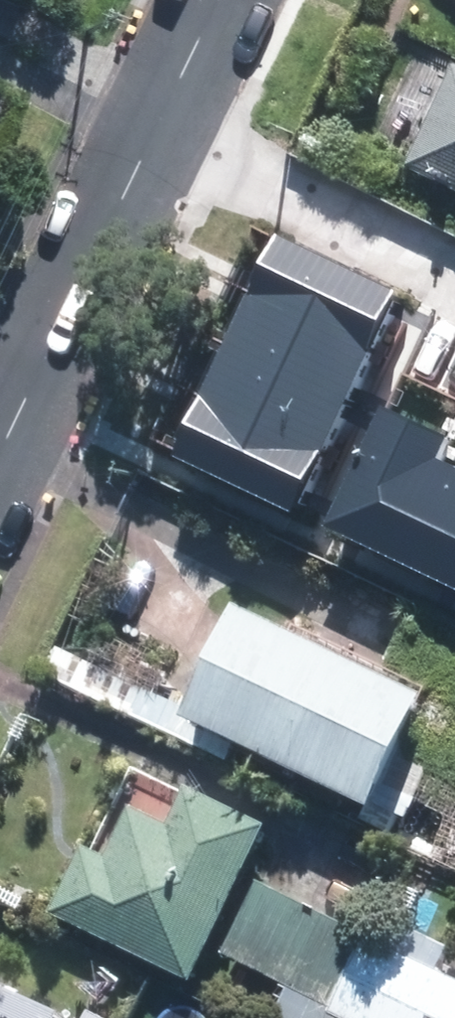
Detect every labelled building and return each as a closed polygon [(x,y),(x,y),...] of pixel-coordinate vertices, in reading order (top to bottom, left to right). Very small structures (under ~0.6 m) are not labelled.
[(454,186),(454,99),(422,171),(454,186)] [(299,151),(323,166),(335,146),(312,132),(299,151)] [(397,294),(273,233),(246,288),(370,349),(397,294)] [(370,349),(246,288),(220,339),(345,400),(370,349)] [(345,400),(220,339),(195,390),(320,451),(345,400)] [(320,451),(195,390),(165,453),(289,514),(320,451)] [(321,525),(387,557),(436,457),(446,437),(380,405),(321,525)] [(436,457),(387,557),(454,589),(454,466),(436,457)] [(206,721),(394,810),(446,701),(258,611),(206,721)] [(53,919),(193,987),(266,834),(190,797),(171,834),(133,817),(109,867),(84,855),(53,919)] [(4,898),(27,911),(33,901),(10,887),(4,898)] [(256,893),(221,965),(327,1017),(454,1017),(454,990),(256,893)] [(72,1016),(0,983),(0,1017),(71,1017),(72,1016)]
